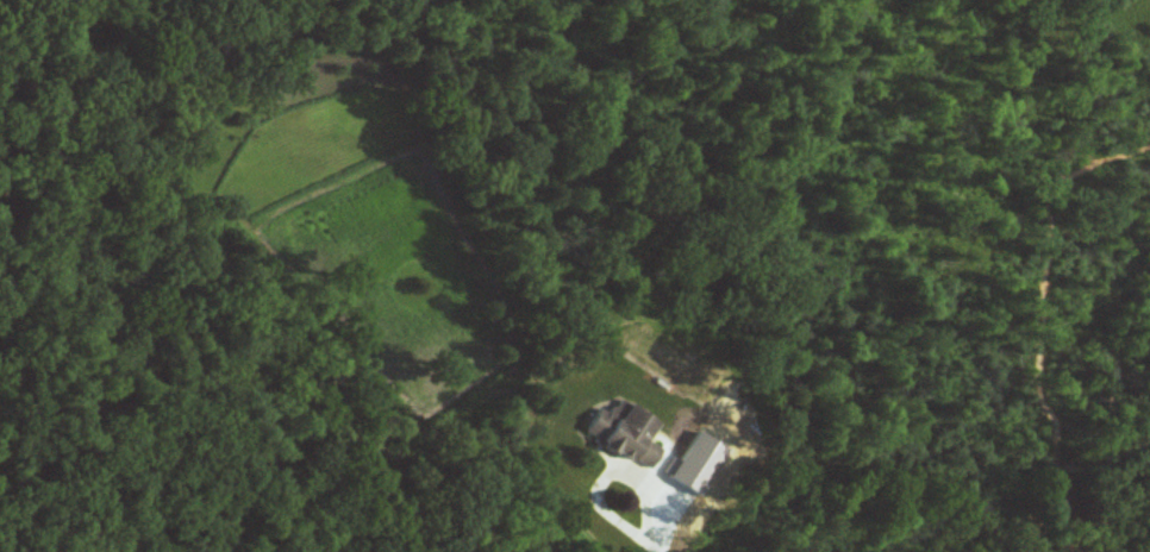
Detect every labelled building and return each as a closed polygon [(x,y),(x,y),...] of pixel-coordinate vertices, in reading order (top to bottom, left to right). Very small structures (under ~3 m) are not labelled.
[(661,425),(617,399),(606,416),(598,411),(583,436),(647,475),(662,451),(649,444),(661,425)]
